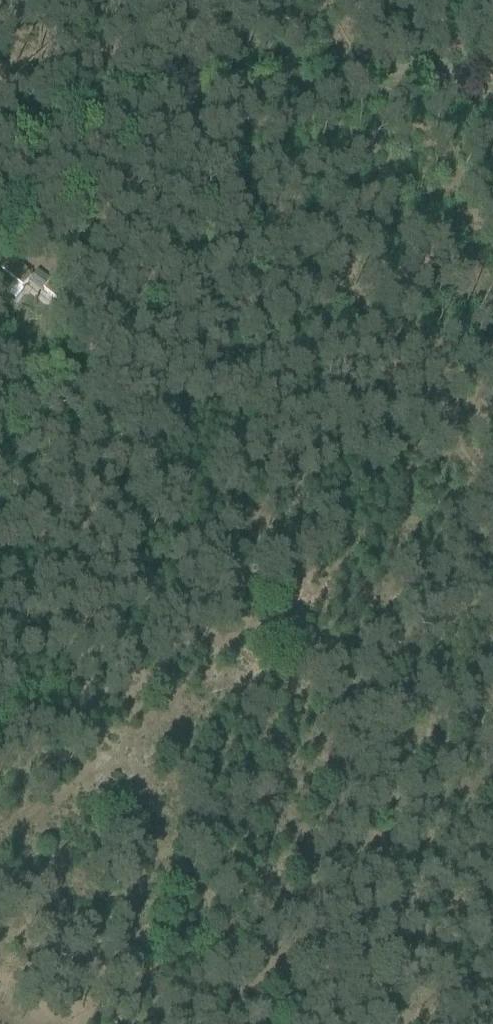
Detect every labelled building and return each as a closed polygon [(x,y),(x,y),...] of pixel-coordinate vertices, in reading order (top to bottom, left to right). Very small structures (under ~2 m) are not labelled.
[(5,294),(12,284),(21,291),(31,279),(25,274),(27,271),(12,260),(0,275),(0,291),(5,294)] [(51,280),(42,291),(56,302),(65,291),(51,280)]
